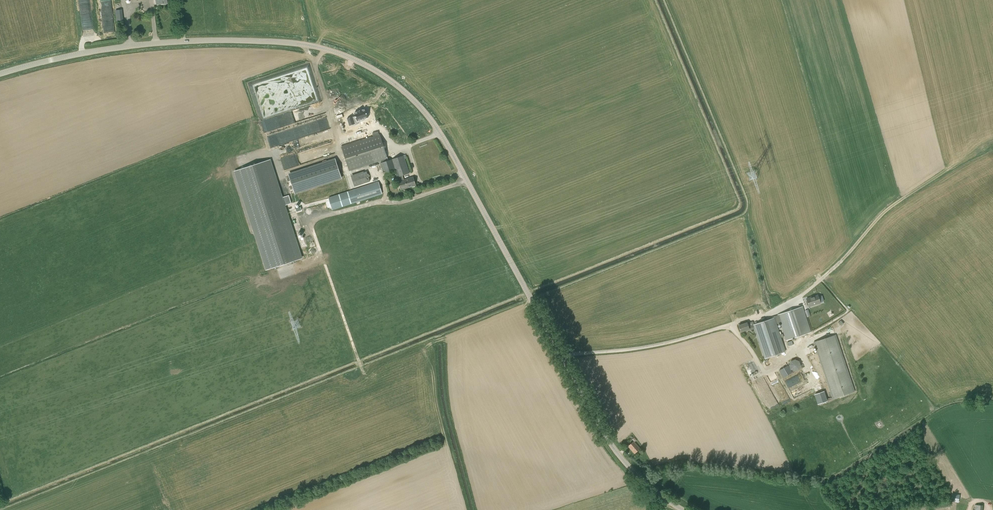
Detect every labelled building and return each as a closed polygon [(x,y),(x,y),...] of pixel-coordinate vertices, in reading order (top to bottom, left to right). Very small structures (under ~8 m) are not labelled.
[(113,11),(115,21),(123,20),(121,10),(113,11)] [(358,112),(354,113),(357,121),(368,117),(365,109),(362,110),(358,111),(358,112)] [(405,155),(404,155),(388,160),(387,159),(388,158),(380,134),(341,147),(349,171),(382,161),(382,162),(380,163),(384,176),(395,172),(397,177),(396,177),(398,182),(401,190),(415,185),(413,177),(404,180),(402,176),(409,173),(405,159),(406,158),(405,155)] [(311,160),(324,156),(322,146),(310,149),(311,151),(313,150),(314,154),(312,154),(311,154),(310,154),(311,160)] [(283,168),(305,163),(302,153),(281,158),(283,168)] [(295,194),(342,179),(335,158),(288,173),(295,194)] [(267,270),(302,259),(270,161),(236,173),(267,270)] [(370,182),(367,172),(351,177),(354,187),(370,182)] [(332,210),(382,194),(378,182),(328,198),(332,210)] [(820,303),(818,295),(806,299),(809,306),(820,303)] [(753,324),(753,325),(748,326),(747,323),(739,325),(741,332),(748,329),(749,330),(754,329),(764,359),(786,352),(776,323),(780,322),(786,341),(811,332),(803,306),(778,315),(767,319),(768,319),(753,324)] [(855,391),(836,335),(815,342),(833,398),(855,391)] [(789,365),(789,366),(789,367),(789,368),(790,368),(790,369),(791,370),(792,370),(792,371),(793,371),(794,371),(795,371),(796,371),(797,371),(797,370),(798,370),(798,369),(799,369),(799,368),(800,368),(800,367),(800,366),(800,365),(800,364),(800,363),(799,363),(799,362),(798,361),(797,361),(797,360),(796,360),(795,360),(794,360),(793,360),(792,360),(792,361),(791,361),(790,361),(790,362),(790,363),(789,363),(789,364),(789,365)] [(823,392),(816,394),(819,404),(826,401),(823,392)] [(788,395),(781,399),(783,404),(790,401),(788,395)] [(628,446),(634,453),(640,449),(633,441),(628,446)] [(953,494),(951,501),(958,502),(960,495),(953,494)]
